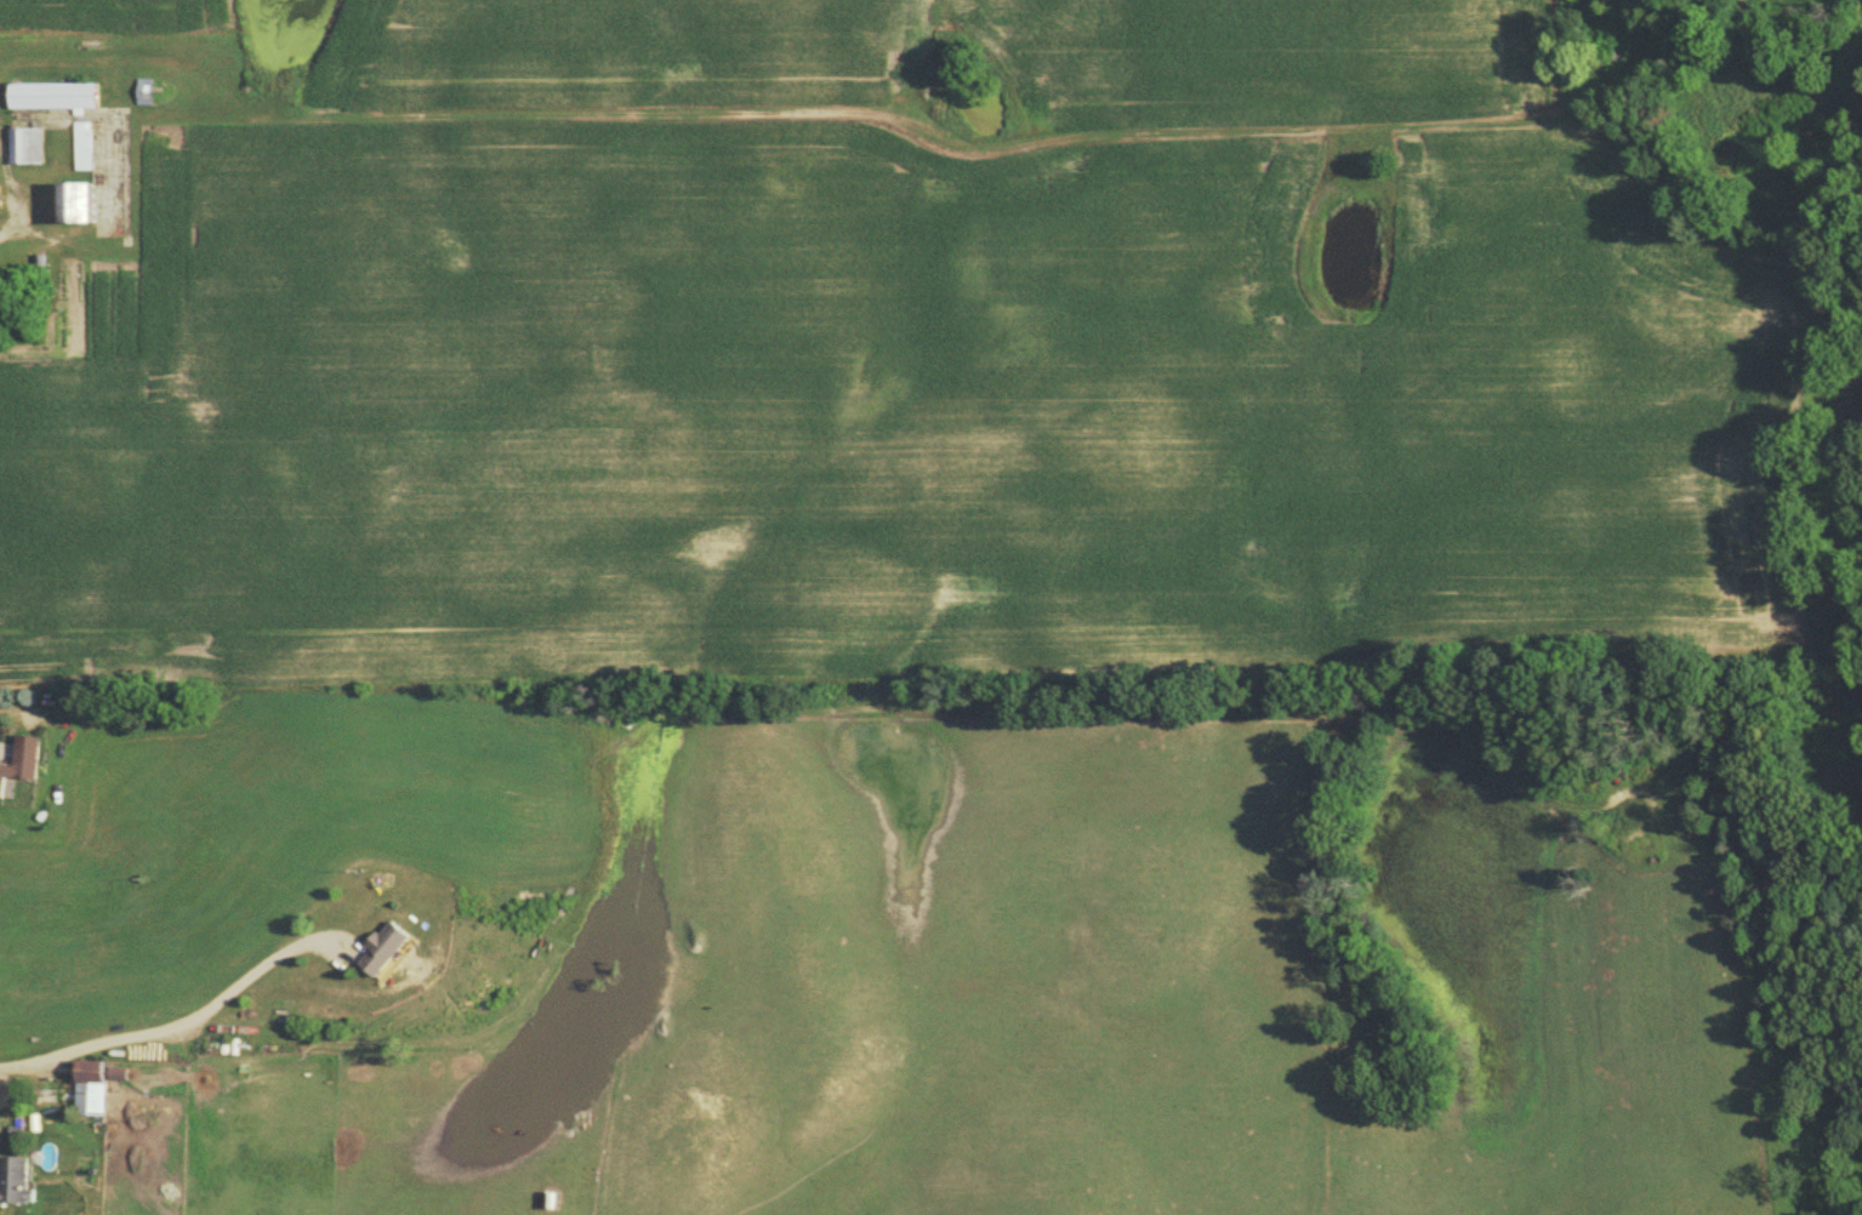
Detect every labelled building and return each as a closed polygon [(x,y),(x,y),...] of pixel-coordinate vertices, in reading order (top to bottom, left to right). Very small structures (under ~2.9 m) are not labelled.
[(13,85),(13,110),(102,110),(102,85),(13,85)] [(95,124),(79,124),(79,171),(95,171),(95,124)] [(45,166),(45,129),(13,129),(13,166),(45,166)] [(64,184),(64,225),(96,225),(96,184),(64,184)] [(7,797),(7,776),(41,777),(42,738),(22,738),(21,764),(0,763),(0,797),(7,797)] [(393,922),(383,932),(380,930),(368,945),(374,949),(361,964),(377,977),(411,936),(393,922)] [(80,1062),(79,1116),(108,1116),(108,1078),(132,1079),(132,1062),(80,1062)] [(29,1208),(29,1159),(0,1158),(0,1186),(0,1208),(29,1208)]
